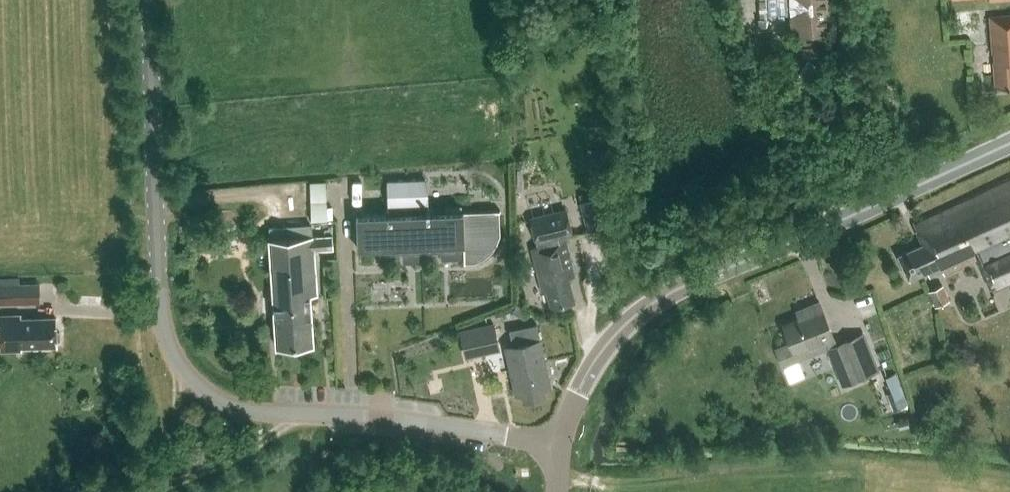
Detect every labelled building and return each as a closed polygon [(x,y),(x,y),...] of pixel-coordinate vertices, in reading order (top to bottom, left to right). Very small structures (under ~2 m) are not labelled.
[(792,34),(832,32),(830,0),(790,0),(792,34)] [(1009,88),(1009,15),(990,17),(995,89),(1009,88)] [(900,255),(911,280),(928,272),(931,277),(943,271),(945,275),(980,259),(992,285),(993,289),(1009,281),(1009,177),(914,222),(925,243),(900,255)] [(316,178),(318,218),(334,218),(332,178),(316,178)] [(500,209),(426,212),(426,211),(429,211),(429,208),(426,208),(425,178),(388,180),(390,213),(356,215),(357,248),(378,247),(380,254),(402,253),(404,261),(417,260),(418,252),(439,251),(441,259),(463,258),(463,263),(465,262),(465,258),(473,258),(481,254),(488,249),(493,241),(496,233),(496,224),(496,211),(500,211),(500,209)] [(579,202),(586,230),(605,225),(603,216),(617,213),(613,196),(599,199),(598,197),(579,202)] [(565,209),(530,218),(537,247),(531,248),(541,290),(546,289),(551,308),(574,302),(568,278),(574,276),(565,240),(559,241),(558,236),(571,232),(565,209)] [(261,318),(276,317),(278,345),(313,343),(309,294),(317,293),(314,247),(333,246),(332,235),(312,236),(312,224),(270,227),(271,238),(275,296),(260,297),(261,318)] [(19,303),(19,284),(0,284),(0,303),(19,303)] [(935,306),(951,299),(944,284),(929,290),(935,306)] [(796,310),(799,318),(784,324),(784,323),(783,323),(791,341),(776,347),(783,365),(828,346),(844,383),(880,368),(864,331),(837,342),(820,301),(796,310)] [(56,329),(56,316),(21,317),(20,313),(0,314),(0,350),(21,350),(21,345),(56,344),(56,339),(59,337),(59,330),(56,329)] [(499,350),(493,322),(458,329),(465,357),(499,350)] [(543,387),(550,386),(536,324),(513,328),(516,344),(507,346),(516,393),(523,391),(525,399),(545,395),(543,387)]
